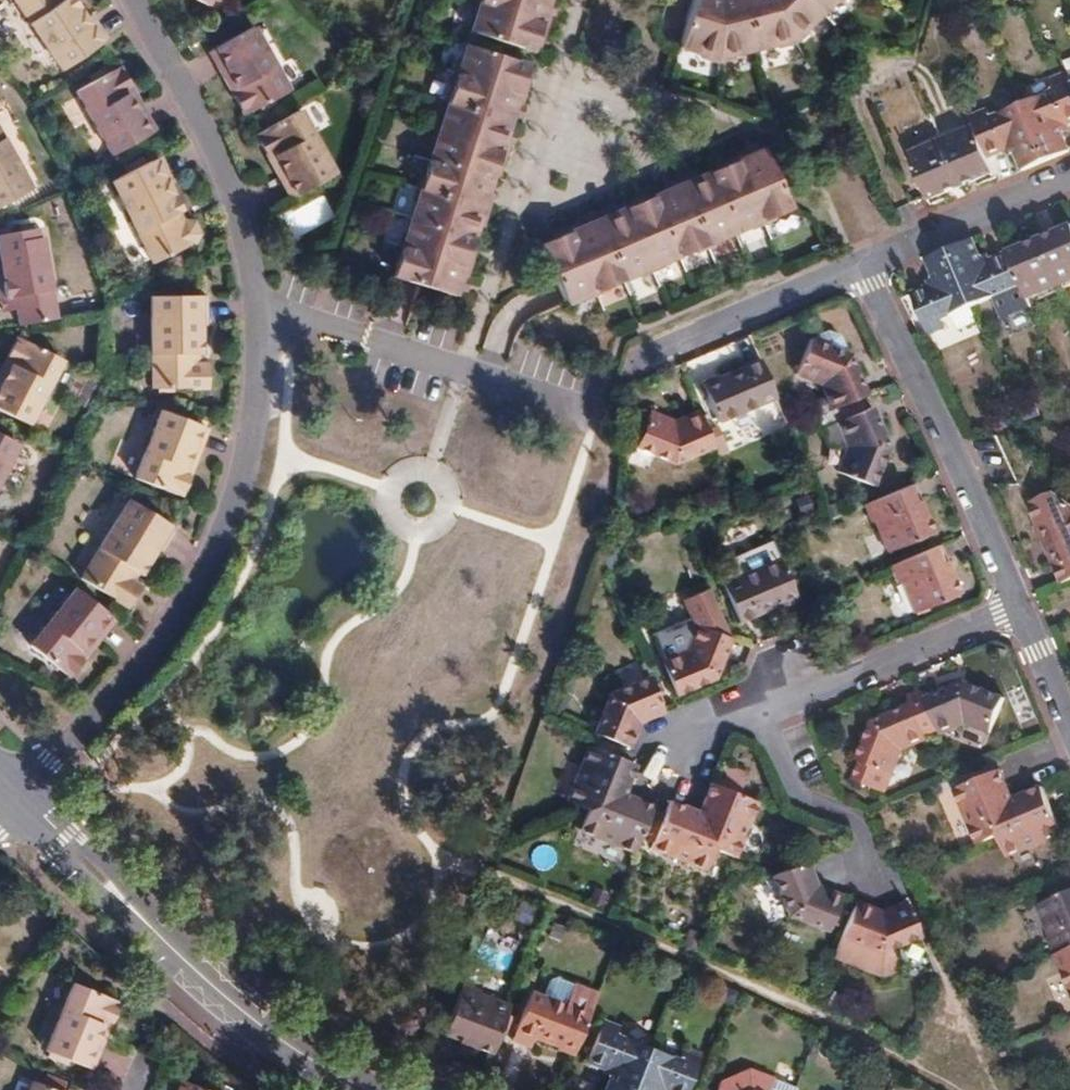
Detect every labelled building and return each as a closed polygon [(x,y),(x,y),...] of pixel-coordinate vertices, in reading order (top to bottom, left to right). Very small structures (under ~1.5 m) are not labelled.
[(60,64),(105,35),(89,11),(84,15),(74,0),(17,0),(60,64)] [(477,5),(547,27),(549,19),(545,15),(545,11),(546,5),(548,0),(478,0),(477,5)] [(679,42),(718,53),(718,0),(691,0),(679,42)] [(718,53),(756,42),(746,0),(718,0),(718,53)] [(756,42),(789,32),(773,0),(746,0),(756,42)] [(789,32),(822,8),(815,0),(773,0),(789,32)] [(822,8),(834,0),(815,0),(822,8)] [(547,27),(477,5),(468,34),(528,54),(532,48),(534,40),(543,40),(547,27)] [(545,15),(549,19),(553,21),(556,9),(546,5),(545,11),(545,15)] [(253,30),(215,50),(235,90),(230,93),(242,117),(287,94),(253,30)] [(534,40),(532,48),(539,50),(543,40),(534,40)] [(454,76),(524,99),(527,88),(520,86),(523,78),(526,68),(463,48),(454,76)] [(118,64),(73,84),(103,149),(142,131),(123,91),(129,88),(118,64)] [(1069,74),(1050,82),(1053,90),(1024,103),(1048,158),(1069,149),(1069,146),(1063,129),(1066,124),(1069,122),(1069,76),(1069,74)] [(454,76),(444,107),(506,126),(508,122),(511,112),(516,111),(519,112),(524,99),(454,76)] [(520,86),(527,88),(530,81),(523,78),(520,86)] [(976,124),(990,156),(1009,148),(1018,150),(1026,168),(1048,158),(1024,103),(992,116),(988,108),(972,114),(976,124)] [(506,126),(444,107),(435,134),(505,157),(506,151),(501,142),(503,137),(506,126)] [(511,112),(508,122),(518,125),(521,115),(519,112),(516,111),(511,112)] [(298,114),(260,135),(281,173),(276,176),(288,201),(332,179),(298,114)] [(976,124),(942,138),(962,185),(996,171),(990,156),(976,124)] [(489,184),(491,176),(493,169),(500,171),(505,157),(435,134),(426,164),(489,184)] [(506,151),(505,157),(509,159),(512,150),(515,141),(503,137),(501,142),(506,151)] [(25,179),(0,138),(0,194),(25,179)] [(962,185),(942,138),(912,151),(923,176),(931,198),(962,185)] [(755,150),(758,148),(755,140),(748,143),(745,145),(745,149),(751,151),(755,150)] [(737,152),(765,214),(794,202),(769,143),(758,148),(755,150),(751,151),(745,149),(737,152)] [(712,169),(737,225),(765,214),(737,152),(723,158),(725,163),(719,165),(712,169)] [(161,155),(111,178),(150,261),(189,242),(198,230),(192,219),(185,217),(175,222),(170,213),(179,208),(167,183),(172,180),(161,155)] [(417,192),(480,212),(485,198),(489,184),(426,164),(417,192)] [(493,169),(491,176),(498,178),(500,171),(493,169)] [(682,175),(684,181),(698,175),(695,169),(682,175)] [(684,181),(710,237),(737,225),(712,169),(698,175),(684,181)] [(670,186),(684,181),(682,175),(668,182),(670,186)] [(657,192),(682,249),(710,237),(684,181),(670,186),(657,192)] [(643,198),(653,194),(650,189),(640,193),(643,198)] [(475,228),(480,212),(417,192),(408,222),(470,242),(475,228)] [(626,199),(654,261),(682,249),(657,192),(653,194),(643,198),(640,193),(626,199)] [(292,238),(335,216),(324,194),(281,216),(292,238)] [(485,198),(480,212),(485,214),(489,201),(489,199),(485,198)] [(601,215),(626,272),(654,261),(626,199),(615,204),(618,209),(607,213),(601,215)] [(618,209),(615,204),(613,200),(603,205),(607,213),(618,209)] [(584,223),(593,219),(589,210),(578,215),(579,219),(584,223)] [(485,214),(480,212),(475,228),(480,230),(485,214)] [(571,223),(599,284),(626,272),(601,215),(593,219),(584,223),(579,219),(571,223)] [(15,318),(49,313),(39,229),(32,230),(31,222),(0,226),(0,270),(0,272),(0,289),(3,288),(4,301),(13,301),(15,318)] [(398,252),(467,273),(471,260),(465,258),(467,251),(470,242),(408,222),(398,252)] [(542,241),(557,276),(565,294),(566,298),(599,284),(571,223),(556,229),(557,234),(552,237),(542,241)] [(1040,237),(1060,284),(1069,279),(1069,224),(1040,237)] [(949,246),(973,302),(1006,288),(1010,295),(1024,290),(1008,251),(989,259),(979,256),(971,237),(949,246)] [(1008,251),(1024,290),(1028,298),(1060,284),(1040,237),(1037,238),(1008,251)] [(931,284),(911,292),(928,331),(945,324),(941,315),(973,302),(949,246),(926,256),(934,275),(931,284)] [(465,258),(471,260),(473,254),(467,251),(465,258)] [(398,252),(389,279),(416,288),(452,299),(454,291),(456,284),(464,282),(467,273),(398,252)] [(456,284),(454,291),(463,294),(467,283),(464,282),(456,284)] [(202,295),(149,294),(150,386),(193,386),(202,379),(202,366),(196,363),(189,363),(190,352),(197,352),(198,324),(202,324),(202,295)] [(0,372),(0,406),(22,419),(57,355),(16,333),(2,357),(7,359),(0,372)] [(823,408),(858,393),(842,355),(801,339),(789,374),(813,383),(823,408)] [(767,396),(752,360),(692,384),(708,421),(767,396)] [(838,444),(828,471),(864,485),(880,447),(879,442),(863,405),(829,420),(838,444)] [(703,448),(687,411),(659,422),(637,414),(635,414),(623,448),(662,463),(703,448)] [(151,412),(130,479),(177,496),(185,469),(179,467),(192,426),(151,412)] [(10,439),(0,434),(0,457),(10,439)] [(905,485),(855,506),(864,525),(868,523),(881,553),(926,534),(905,485)] [(126,499),(75,574),(113,600),(122,600),(130,589),(127,579),(122,576),(127,568),(133,572),(149,548),(154,551),(169,528),(126,499)] [(1058,583),(1069,578),(1069,512),(1035,527),(1058,583)] [(930,545),(881,566),(888,584),(893,582),(906,612),(950,593),(930,545)] [(788,596),(773,559),(714,583),(729,621),(788,596)] [(107,614),(73,588),(26,644),(64,675),(82,653),(77,649),(107,614)] [(723,639),(716,636),(687,628),(677,655),(655,665),(667,696),(709,680),(723,639)] [(597,695),(583,733),(608,742),(618,745),(621,746),(630,722),(652,713),(638,679),(597,695)] [(958,683),(919,697),(935,734),(959,724),(963,724),(986,734),(993,714),(999,698),(962,682),(958,683)] [(935,734),(919,697),(878,715),(863,754),(899,768),(908,745),(935,734)] [(1014,705),(999,698),(993,714),(1008,720),(1014,705)] [(558,804),(575,811),(615,795),(627,765),(613,760),(603,756),(579,746),(558,804)] [(721,779),(742,786),(747,771),(726,764),(721,779)] [(950,787),(974,843),(990,836),(1010,795),(1008,794),(996,767),(950,787)] [(690,813),(705,850),(725,858),(747,801),(702,783),(690,813)] [(1010,795),(990,836),(999,854),(1055,829),(1036,785),(1010,795)] [(615,795),(575,811),(567,832),(624,854),(630,838),(642,805),(615,795)] [(660,802),(645,843),(642,851),(697,871),(705,850),(690,813),(660,802)] [(794,860),(760,876),(780,917),(817,930),(832,896),(807,887),(794,860)] [(1047,954),(1052,952),(1069,945),(1069,887),(1032,904),(1045,935),(1041,937),(1047,954)] [(845,901),(830,936),(869,951),(909,935),(894,900),(872,910),(845,901)] [(1052,952),(1069,997),(1069,945),(1052,952)] [(556,1003),(564,982),(547,976),(541,979),(535,995),(556,1003)] [(433,1032),(484,1050),(502,1003),(470,990),(471,987),(452,980),(433,1032)] [(525,1034),(567,1050),(589,991),(564,982),(556,1003),(535,995),(522,990),(504,1038),(520,1045),(525,1034)] [(80,986),(53,1052),(92,1069),(109,1029),(115,1031),(126,1004),(80,986)] [(640,1045),(607,1033),(610,1024),(594,1018),(579,1060),(598,1068),(602,1081),(598,1089),(623,1089),(640,1045)] [(623,1089),(659,1089),(660,1089),(679,1089),(693,1055),(675,1048),(672,1058),(640,1045),(623,1089)] [(788,1086),(767,1078),(762,1089),(786,1089),(788,1086)] [(187,1081),(183,1089),(210,1089),(187,1081)]
